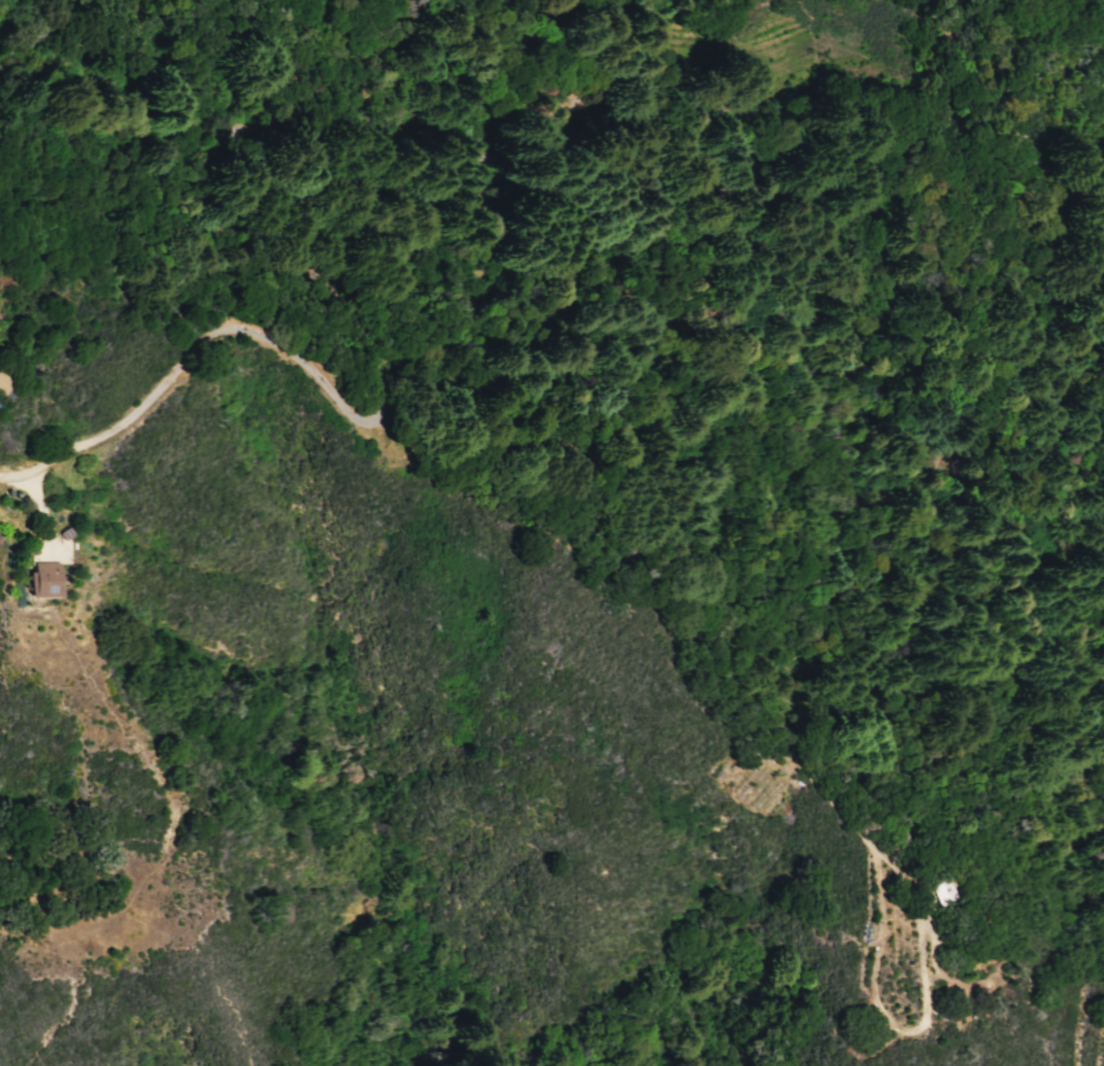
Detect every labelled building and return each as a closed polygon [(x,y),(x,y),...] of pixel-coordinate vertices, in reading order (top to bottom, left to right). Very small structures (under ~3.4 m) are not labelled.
[(28,598),(57,597),(56,562),(27,563),(28,598)] [(934,881),(943,907),(961,899),(953,875),(934,881)]
